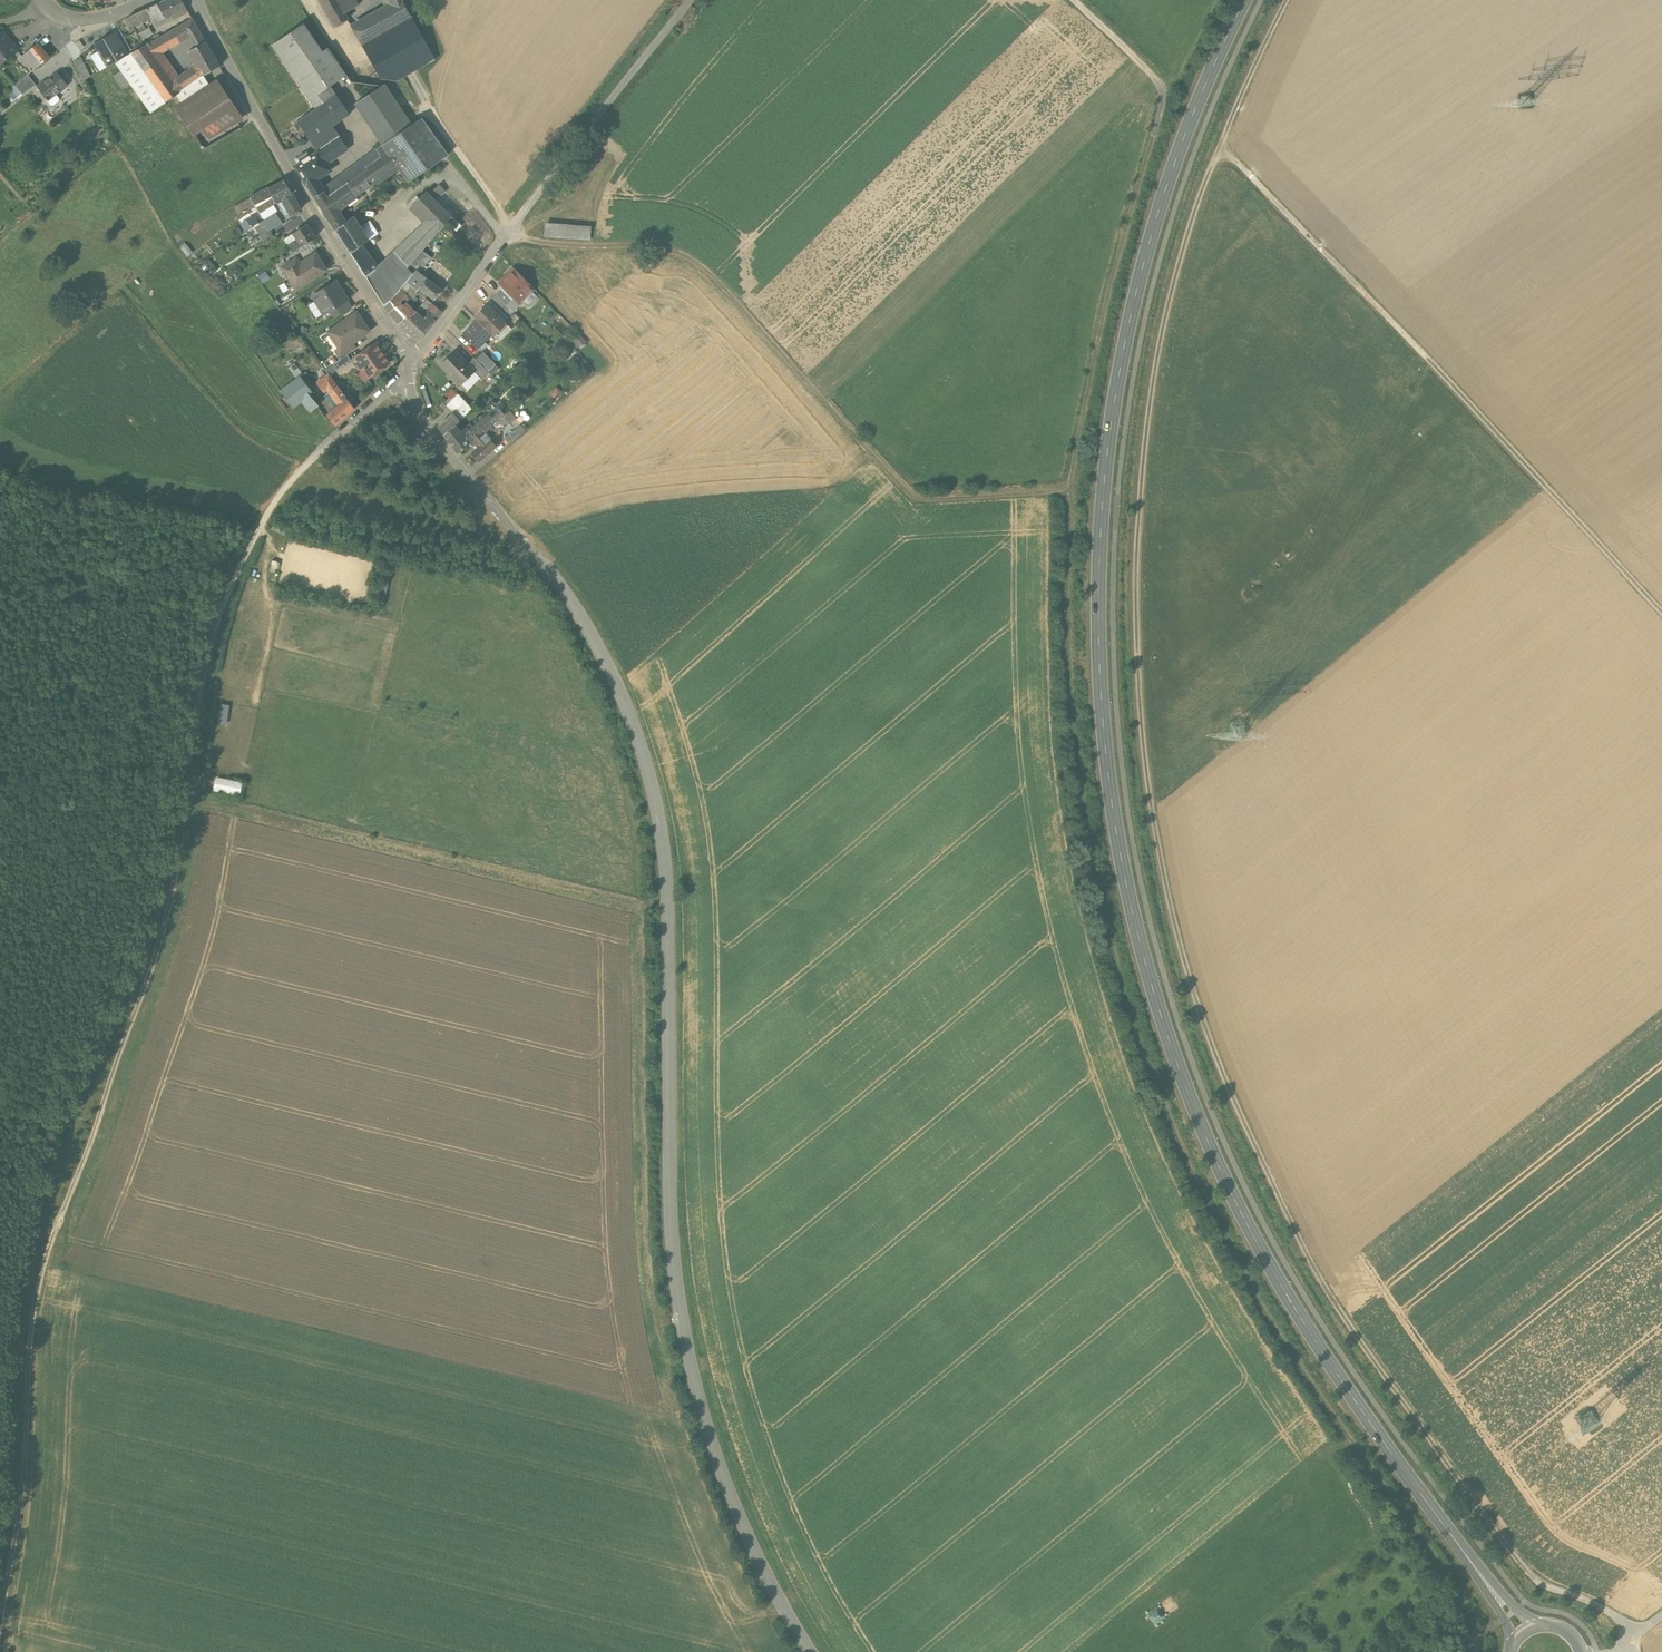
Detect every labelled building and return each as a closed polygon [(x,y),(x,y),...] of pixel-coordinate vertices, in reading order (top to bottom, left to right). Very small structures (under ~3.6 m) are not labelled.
[(163,2),(170,14),(186,7),(182,0),(166,0),(163,2)] [(335,27),(347,20),(343,14),(358,6),(355,0),(320,0),(335,27)] [(393,5),(352,27),(381,78),(396,80),(403,77),(419,101),(431,95),(417,69),(435,59),(402,0),(391,0),(393,5)] [(163,2),(147,9),(151,18),(153,22),(170,14),(163,2)] [(151,18),(147,9),(128,17),(141,41),(151,36),(144,22),(151,18)] [(322,52),(304,25),(275,44),(317,108),(337,96),(330,86),(347,75),(328,47),(322,52)] [(219,66),(200,32),(189,38),(193,47),(189,49),(198,65),(204,76),(219,66)] [(2,34),(0,36),(0,64),(19,49),(14,43),(11,45),(6,39),(8,38),(5,35),(2,34)] [(127,56),(115,36),(97,47),(99,50),(109,66),(116,62),(127,56)] [(74,44),(80,50),(84,47),(79,40),(74,44)] [(49,57),(38,43),(20,58),(31,71),(49,57)] [(127,56),(116,62),(121,70),(132,85),(151,112),(164,103),(140,66),(156,57),(147,44),(127,56)] [(101,70),(109,66),(99,50),(92,55),(101,70)] [(173,83),(156,57),(140,66),(164,103),(166,101),(179,92),(180,92),(173,83)] [(90,77),(81,58),(74,62),(84,81),(90,77)] [(198,65),(173,83),(180,92),(204,76),(198,65)] [(132,85),(121,70),(114,76),(124,90),(132,85)] [(58,72),(45,82),(44,81),(37,86),(46,98),(45,98),(47,101),(56,94),(67,85),(58,72)] [(36,85),(28,74),(15,84),(23,94),(23,95),(36,85)] [(180,92),(179,92),(185,101),(209,85),(204,76),(180,92)] [(185,101),(175,108),(194,136),(203,130),(209,139),(238,122),(212,83),(209,85),(185,101)] [(19,97),(23,94),(15,84),(11,87),(19,97)] [(358,107),(383,143),(414,123),(388,86),(358,107)] [(56,94),(47,101),(50,105),(53,106),(58,101),(59,98),(56,94)] [(300,128),(316,153),(339,139),(334,132),(354,119),(337,96),(317,108),(321,114),(300,128)] [(383,143),(382,145),(399,168),(409,182),(448,155),(421,118),(414,123),(383,143)] [(316,153),(297,166),(315,197),(323,192),(318,186),(321,184),(318,179),(324,175),(318,166),(345,148),(339,139),(316,153)] [(381,156),(366,167),(368,169),(327,198),(335,209),(376,180),(378,183),(399,168),(382,145),(376,149),(381,156)] [(292,194),(284,181),(268,189),(276,202),(286,218),(291,216),(301,210),(292,194)] [(260,213),(276,202),(268,189),(262,191),(250,196),(260,213)] [(377,266),(366,276),(385,305),(397,293),(400,289),(406,282),(416,270),(419,272),(432,257),(423,250),(454,214),(427,189),(407,208),(420,221),(393,251),(377,266)] [(327,198),(323,192),(315,197),(336,229),(344,223),(327,198)] [(258,224),(253,227),(263,245),(273,238),(270,231),(285,223),(277,211),(258,224)] [(258,224),(254,217),(240,225),(244,232),(253,227),(258,224)] [(344,223),(336,229),(350,253),(362,244),(369,238),(353,217),(344,223)] [(316,237),(307,224),(293,234),(297,239),(288,244),(293,252),(316,237)] [(591,229),(545,226),(544,235),(590,239),(591,229)] [(377,266),(362,244),(350,253),(366,276),(377,266)] [(316,254),(300,264),(296,259),(282,268),(288,277),(290,275),(298,288),(326,270),(316,254)] [(538,293),(514,269),(500,283),(523,306),(534,294),(535,295),(538,293)] [(419,272),(416,270),(406,282),(412,286),(417,291),(416,292),(418,294),(421,296),(424,292),(434,300),(442,290),(419,272)] [(336,281),(315,294),(314,298),(316,301),(319,302),(326,313),(330,311),(347,300),(348,300),(336,281)] [(417,291),(412,286),(408,291),(415,297),(418,294),(416,292),(417,291)] [(512,299),(501,288),(495,293),(506,305),(512,299)] [(400,289),(397,293),(407,303),(410,300),(400,289)] [(407,303),(397,293),(385,305),(390,313),(399,324),(405,316),(408,319),(415,312),(407,303)] [(506,305),(495,293),(490,299),(500,310),(506,305)] [(347,300),(330,311),(334,318),(351,308),(347,300)] [(506,323),(487,304),(475,317),(477,320),(491,334),(493,336),(506,323)] [(424,321),(415,312),(408,319),(405,316),(399,324),(404,330),(405,330),(418,341),(432,324),(426,319),(424,321)] [(356,313),(331,330),(341,346),(342,347),(351,340),(356,337),(358,339),(369,331),(356,313)] [(477,320),(463,334),(477,348),(491,334),(477,320)] [(351,340),(342,347),(341,346),(335,351),(340,359),(347,355),(357,348),(351,340)] [(377,342),(353,359),(361,370),(364,368),(370,377),(388,364),(384,359),(387,357),(377,342)] [(467,364),(455,351),(440,365),(460,385),(474,371),(475,371),(467,364)] [(340,359),(325,370),(329,375),(351,360),(347,355),(340,359)] [(474,371),(477,374),(483,367),(474,357),(467,364),(475,371),(474,371)] [(286,366),(296,379),(300,376),(303,375),(293,362),(286,366)] [(474,371),(460,385),(467,392),(481,378),(477,374),(474,371)] [(354,408),(329,375),(318,383),(324,391),(327,388),(330,391),(329,392),(340,405),(334,410),(329,418),(335,424),(354,408)] [(296,379),(281,392),(292,406),(302,398),(308,393),(311,391),(300,376),(296,379)] [(316,398),(311,391),(308,393),(314,400),(316,398)] [(314,400),(308,393),(302,398),(310,411),(319,406),(314,400)] [(477,404),(487,416),(497,408),(487,395),(477,404)] [(450,404),(456,410),(465,402),(459,396),(450,404)] [(456,410),(438,427),(444,435),(454,426),(455,426),(471,409),(465,402),(456,410)] [(470,431),(463,437),(468,444),(483,432),(504,413),(498,407),(497,408),(487,416),(470,431)] [(520,436),(509,423),(499,432),(509,444),(520,436)] [(459,433),(454,426),(444,435),(458,453),(468,444),(463,437),(470,431),(467,427),(459,433)] [(496,447),(483,432),(472,441),(478,448),(471,453),(478,462),(496,447)] [(380,573),(377,600),(385,600),(388,573),(380,573)] [(220,702),(216,723),(225,724),(229,704),(220,702)] [(212,791),(241,794),(243,780),(214,777),(212,791)]
